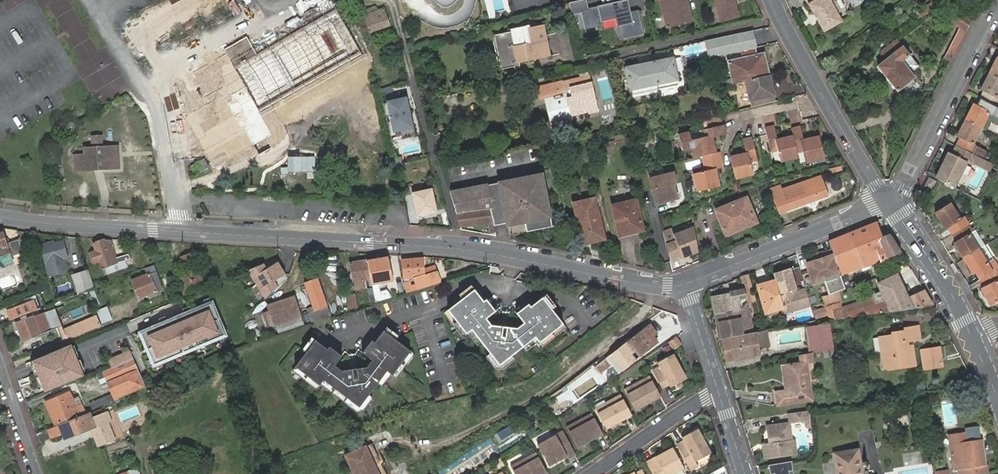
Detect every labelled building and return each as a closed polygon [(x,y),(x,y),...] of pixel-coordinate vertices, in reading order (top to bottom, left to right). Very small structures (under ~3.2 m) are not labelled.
[(586,0),(570,4),(572,15),(584,13),(587,29),(599,27),(598,23),(618,19),(622,38),(643,34),(639,13),(629,15),(627,3),(587,11),(586,0)] [(668,27),(693,21),(688,0),(663,0),(668,27)] [(719,21),(738,17),(735,0),(715,0),(719,21)] [(815,14),(817,14),(820,19),(819,21),(824,31),(843,21),(839,14),(841,9),(836,1),(834,0),(807,0),(815,14)] [(285,123),(375,83),(341,6),(250,46),(247,39),(225,49),(230,60),(231,60),(250,105),(242,109),(218,56),(183,71),(191,90),(176,97),(183,112),(185,110),(196,133),(214,125),(222,144),(283,117),(285,123)] [(365,14),(364,15),(366,22),(369,31),(390,25),(385,10),(385,8),(378,10),(376,6),(364,10),(365,14)] [(946,57),(951,60),(972,19),(958,10),(951,21),(953,22),(961,28),(946,57)] [(506,30),(491,33),(497,68),(511,65),(510,62),(546,55),(540,24),(537,24),(536,18),(520,21),(521,24),(505,27),(506,30)] [(264,29),(256,32),(262,44),(269,40),(264,29)] [(753,31),(706,41),(710,58),(744,50),(756,48),(756,47),(753,31)] [(706,44),(684,44),(684,56),(707,56),(706,44)] [(904,86),(913,79),(915,77),(912,72),(920,65),(905,46),(879,65),(897,90),(904,86)] [(746,80),(770,74),(767,63),(759,65),(757,54),(756,48),(744,50),(746,58),(737,60),(732,61),(733,64),(735,76),(702,83),(704,89),(746,80)] [(759,65),(767,63),(765,53),(757,54),(759,65)] [(673,58),(627,68),(632,90),(658,84),(659,89),(679,84),(673,58)] [(980,98),(997,107),(997,96),(997,94),(997,77),(990,73),(982,88),(985,90),(980,98)] [(751,107),(774,101),(773,95),(770,74),(746,80),(749,100),(751,107)] [(591,113),(598,111),(588,77),(562,84),(561,83),(538,89),(542,101),(554,98),(556,103),(551,105),(556,120),(590,112),(591,113)] [(916,84),(913,79),(904,86),(907,90),(916,84)] [(405,97),(384,102),(391,130),(400,128),(403,138),(412,136),(406,110),(408,109),(405,97)] [(966,120),(981,127),(989,112),(994,115),(997,108),(997,107),(980,98),(977,105),(975,104),(966,120)] [(704,121),(705,128),(717,125),(715,118),(704,121)] [(961,137),(956,145),(975,154),(979,146),(973,143),(981,127),(966,120),(958,135),(961,137)] [(690,148),(692,158),(699,157),(713,153),(709,137),(722,133),(720,124),(717,125),(705,128),(697,130),(687,132),(689,139),(688,140),(686,133),(676,135),(680,150),(690,148)] [(799,126),(790,128),(792,135),(796,152),(803,150),(805,161),(824,156),(819,135),(803,140),(799,126)] [(780,162),(797,157),(796,152),(792,135),(776,139),(773,127),(763,130),(769,152),(777,150),(780,162)] [(648,133),(635,136),(637,143),(649,140),(648,133)] [(101,136),(92,136),(92,147),(84,147),(84,154),(74,155),(75,169),(119,167),(117,146),(101,146),(101,136)] [(744,154),(729,158),(730,162),(735,179),(752,174),(749,163),(757,161),(750,139),(740,141),(744,154)] [(975,154),(956,145),(952,154),(948,152),(935,178),(953,187),(966,162),(971,165),(977,155),(975,154)] [(721,165),(717,152),(713,153),(699,157),(703,170),(691,173),(696,193),(716,188),(712,170),(721,168),(721,165)] [(204,159),(196,164),(201,174),(209,168),(204,159)] [(673,172),(649,179),(652,190),(655,189),(658,203),(678,198),(674,184),(676,184),(673,172)] [(542,174),(500,182),(510,224),(525,221),(526,231),(552,226),(542,174)] [(776,198),(781,214),(830,196),(824,178),(810,183),(809,181),(784,190),(786,195),(776,198)] [(841,181),(833,184),(835,191),(843,188),(841,181)] [(455,209),(457,214),(469,210),(490,208),(493,222),(507,219),(507,222),(508,225),(510,224),(500,182),(450,192),(455,209)] [(784,187),(774,190),(776,198),(786,195),(784,190),(784,187)] [(433,189),(414,193),(419,213),(437,209),(433,189)] [(594,199),(573,204),(582,245),(604,240),(594,199)] [(747,199),(717,210),(726,234),(756,223),(747,199)] [(635,200),(611,207),(618,237),(643,230),(635,200)] [(954,233),(970,223),(966,216),(960,219),(951,204),(936,214),(945,228),(950,226),(954,233)] [(469,210),(457,214),(460,225),(488,222),(490,232),(495,231),(493,222),(490,208),(469,210)] [(876,262),(900,252),(899,251),(868,264),(866,253),(874,250),(871,239),(881,235),(877,223),(872,225),(847,235),(861,268),(876,262)] [(975,230),(970,223),(954,233),(958,241),(955,243),(964,258),(979,249),(984,245),(975,230)] [(677,241),(666,245),(670,262),(698,252),(698,244),(695,228),(676,235),(674,235),(677,241)] [(677,241),(674,235),(676,235),(673,229),(663,233),(666,245),(677,241)] [(14,264),(11,257),(15,256),(23,253),(19,241),(7,245),(3,234),(0,235),(0,268),(14,264)] [(842,275),(861,268),(847,235),(829,242),(832,250),(842,275)] [(868,264),(899,251),(889,236),(882,238),(881,235),(871,239),(874,250),(866,253),(868,264)] [(65,259),(67,258),(62,241),(54,243),(53,241),(39,245),(48,277),(66,272),(68,269),(65,259)] [(93,243),(103,269),(135,256),(133,249),(118,255),(118,256),(112,243),(104,243),(103,242),(93,243)] [(979,249),(964,258),(973,274),(977,271),(982,278),(997,268),(997,258),(988,264),(979,249)] [(826,281),(830,279),(842,275),(832,250),(824,253),(822,255),(823,258),(818,259),(811,262),(808,270),(814,285),(818,284),(820,283),(826,281)] [(371,277),(372,284),(378,283),(384,281),(385,278),(390,278),(385,255),(367,259),(371,277)] [(415,290),(416,289),(440,281),(436,270),(423,274),(421,258),(403,260),(404,277),(411,277),(415,290)] [(275,259),(248,270),(265,298),(287,278),(275,259)] [(371,277),(367,259),(350,263),(355,288),(364,287),(363,278),(371,277)] [(147,269),(149,276),(154,294),(161,292),(155,267),(147,269)] [(982,278),(986,286),(983,288),(992,303),(997,299),(997,268),(982,278)] [(788,269),(773,274),(775,281),(783,308),(784,312),(809,304),(805,288),(796,291),(788,269)] [(73,276),(74,280),(89,274),(88,271),(73,276)] [(182,294),(192,290),(186,272),(176,276),(182,294)] [(846,304),(848,319),(886,313),(932,305),(923,289),(905,295),(894,273),(876,281),(883,298),(846,304)] [(77,291),(93,287),(89,274),(74,280),(77,291)] [(747,274),(739,277),(744,289),(745,290),(749,300),(750,302),(754,310),(758,309),(747,274)] [(844,289),(842,275),(830,279),(826,281),(832,294),(844,289)] [(154,294),(149,276),(131,280),(136,299),(154,294)] [(2,286),(18,285),(17,278),(2,279),(2,286)] [(318,278),(305,283),(314,310),(308,312),(312,322),(331,316),(318,278)] [(783,308),(775,281),(756,286),(765,314),(783,308)] [(372,284),(376,303),(382,301),(378,283),(372,284)] [(462,297),(448,308),(467,333),(468,332),(472,330),(482,342),(490,354),(500,366),(512,357),(525,347),(536,338),(539,342),(564,324),(553,310),(544,298),(531,307),(529,304),(518,313),(523,321),(524,322),(516,329),(493,326),(488,318),(489,317),(497,311),(488,298),(484,301),(474,288),(462,297)] [(712,296),(715,314),(732,311),(739,310),(741,309),(744,307),(748,304),(750,302),(749,300),(745,290),(744,289),(731,291),(731,294),(729,294),(712,296)] [(294,297),(267,306),(274,325),(300,316),(294,297)] [(213,300),(138,331),(154,368),(229,336),(213,300)] [(743,335),(753,333),(748,304),(744,307),(741,309),(739,310),(732,311),(715,314),(719,340),(721,339),(743,335)] [(832,312),(834,321),(839,320),(835,305),(831,307),(832,312)] [(108,306),(98,310),(102,324),(113,320),(108,306)] [(48,311),(16,324),(22,341),(54,328),(64,324),(58,307),(48,311)] [(824,310),(814,312),(816,320),(826,317),(824,310)] [(61,330),(65,340),(98,327),(93,317),(61,330)] [(595,365),(599,370),(601,372),(617,359),(623,355),(628,360),(621,365),(624,368),(654,345),(649,339),(656,334),(648,324),(595,365)] [(813,354),(824,352),(834,350),(830,324),(806,328),(810,355),(813,354)] [(682,333),(680,326),(658,338),(660,345),(682,333)] [(884,354),(886,372),(909,368),(906,347),(902,347),(902,343),(915,341),(918,337),(916,327),(903,329),(903,332),(890,334),(890,336),(878,338),(880,355),(884,354)] [(366,367),(343,374),(335,368),(338,365),(344,357),(331,348),(328,351),(315,341),(306,353),(295,368),(320,386),(323,382),(337,392),(348,400),(360,410),(371,396),(380,384),(389,372),(393,375),(411,351),(396,340),(384,331),(375,343),(373,341),(363,354),(370,359),(372,360),(366,367)] [(766,331),(758,332),(757,333),(760,349),(769,347),(766,331)] [(760,349),(757,333),(753,333),(743,335),(721,339),(725,361),(761,355),(760,349)] [(681,344),(677,337),(670,341),(674,348),(681,344)] [(74,350),(72,345),(32,362),(34,367),(45,392),(85,376),(74,350)] [(938,349),(920,351),(922,371),(941,369),(938,349)] [(825,359),(835,358),(834,350),(824,352),(825,359)] [(813,354),(810,355),(800,356),(801,364),(786,366),(790,391),(776,393),(777,405),(810,400),(805,365),(814,363),(813,354)] [(617,359),(621,365),(628,360),(623,355),(617,359)] [(687,378),(674,355),(658,364),(660,367),(653,371),(662,388),(669,384),(671,387),(687,378)] [(124,363),(135,391),(146,387),(134,359),(124,363)] [(105,370),(117,399),(135,391),(124,363),(105,370)] [(595,365),(585,373),(589,377),(599,370),(595,365)] [(662,396),(651,376),(625,390),(636,410),(647,404),(646,402),(650,400),(651,402),(662,396)] [(55,424),(80,414),(71,390),(46,401),(55,424)] [(112,395),(90,402),(93,409),(114,403),(112,395)] [(632,415),(620,395),(595,409),(606,429),(617,423),(616,421),(620,419),(621,421),(632,415)] [(805,411),(789,414),(790,423),(803,421),(807,421),(809,421),(808,411),(805,411)] [(114,439),(104,413),(91,418),(95,426),(90,428),(97,445),(114,439)] [(602,433),(592,413),(565,428),(576,448),(587,441),(586,438),(589,436),(591,440),(602,433)] [(90,414),(47,430),(50,438),(62,433),(64,438),(90,428),(95,426),(91,418),(90,414)] [(793,455),(789,423),(766,426),(768,443),(759,444),(761,458),(793,455)] [(683,440),(676,444),(691,470),(697,467),(695,462),(709,454),(696,429),(688,432),(689,435),(682,439),(683,440)] [(576,455),(563,431),(537,445),(550,469),(560,463),(559,461),(564,458),(565,461),(576,455)] [(965,436),(950,438),(951,445),(955,471),(959,470),(986,466),(982,441),(966,443),(965,436)] [(346,457),(354,473),(386,473),(372,445),(346,457)] [(649,460),(656,473),(674,473),(686,468),(675,447),(649,460)] [(535,452),(510,466),(514,473),(545,473),(546,473),(535,452)] [(858,453),(836,457),(838,473),(861,473),(858,453)] [(503,465),(499,458),(495,461),(498,468),(503,465)] [(790,461),(768,465),(769,473),(772,473),(773,473),(788,473),(788,471),(792,471),(790,461)]
